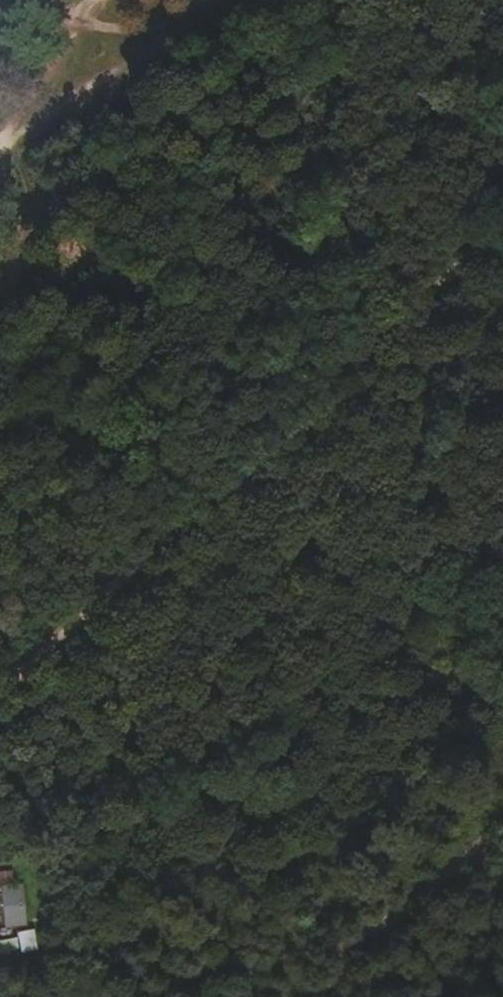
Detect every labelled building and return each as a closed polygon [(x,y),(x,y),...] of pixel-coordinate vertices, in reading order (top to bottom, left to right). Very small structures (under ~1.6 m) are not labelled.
[(9,873),(0,874),(0,883),(10,882),(9,873)] [(27,931),(26,925),(20,887),(1,889),(7,928),(8,934),(20,933),(27,931)] [(27,931),(20,933),(23,955),(38,952),(35,930),(27,931)] [(19,955),(16,940),(0,942),(0,958),(19,955)]
